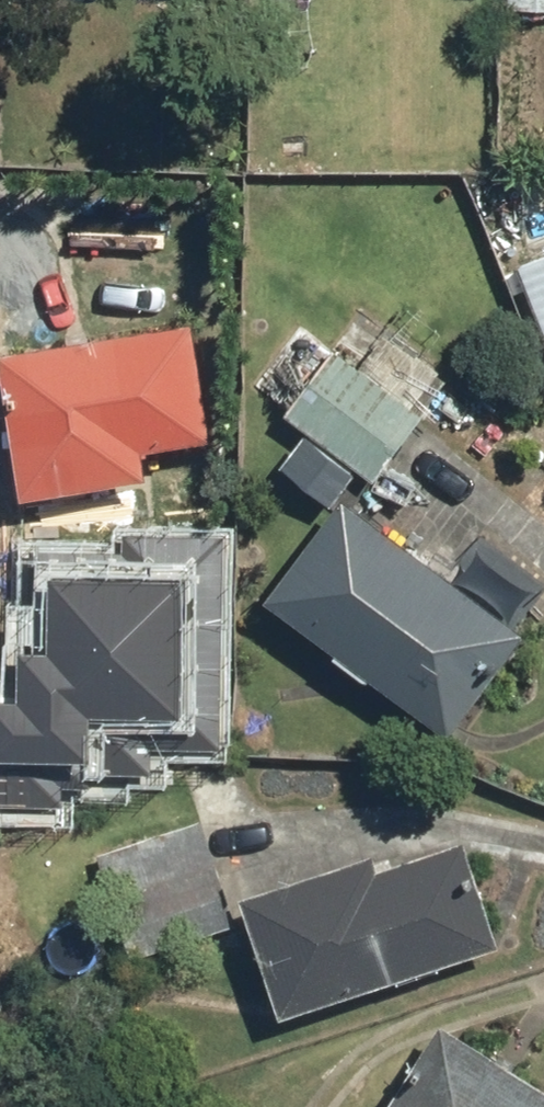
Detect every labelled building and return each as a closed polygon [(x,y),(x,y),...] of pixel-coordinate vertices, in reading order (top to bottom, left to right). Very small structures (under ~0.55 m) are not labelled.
[(505,10),(543,11),(543,0),(505,0),(505,10)] [(516,269),(543,342),(543,258),(516,269)] [(0,357),(0,398),(16,503),(141,484),(136,455),(204,444),(187,329),(0,357)] [(330,355),(283,419),(370,483),(418,419),(330,355)] [(335,504),(260,605),(445,741),(520,639),(335,504)] [(94,822),(96,758),(224,762),(231,540),(118,537),(117,565),(50,563),(46,685),(0,684),(0,819),(94,822)] [(95,858),(129,962),(233,927),(199,824),(95,858)] [(234,901),(274,1022),(495,950),(460,845),(372,874),(367,858),(234,901)] [(437,1029),(389,1106),(543,1106),(543,1095),(437,1029)]
